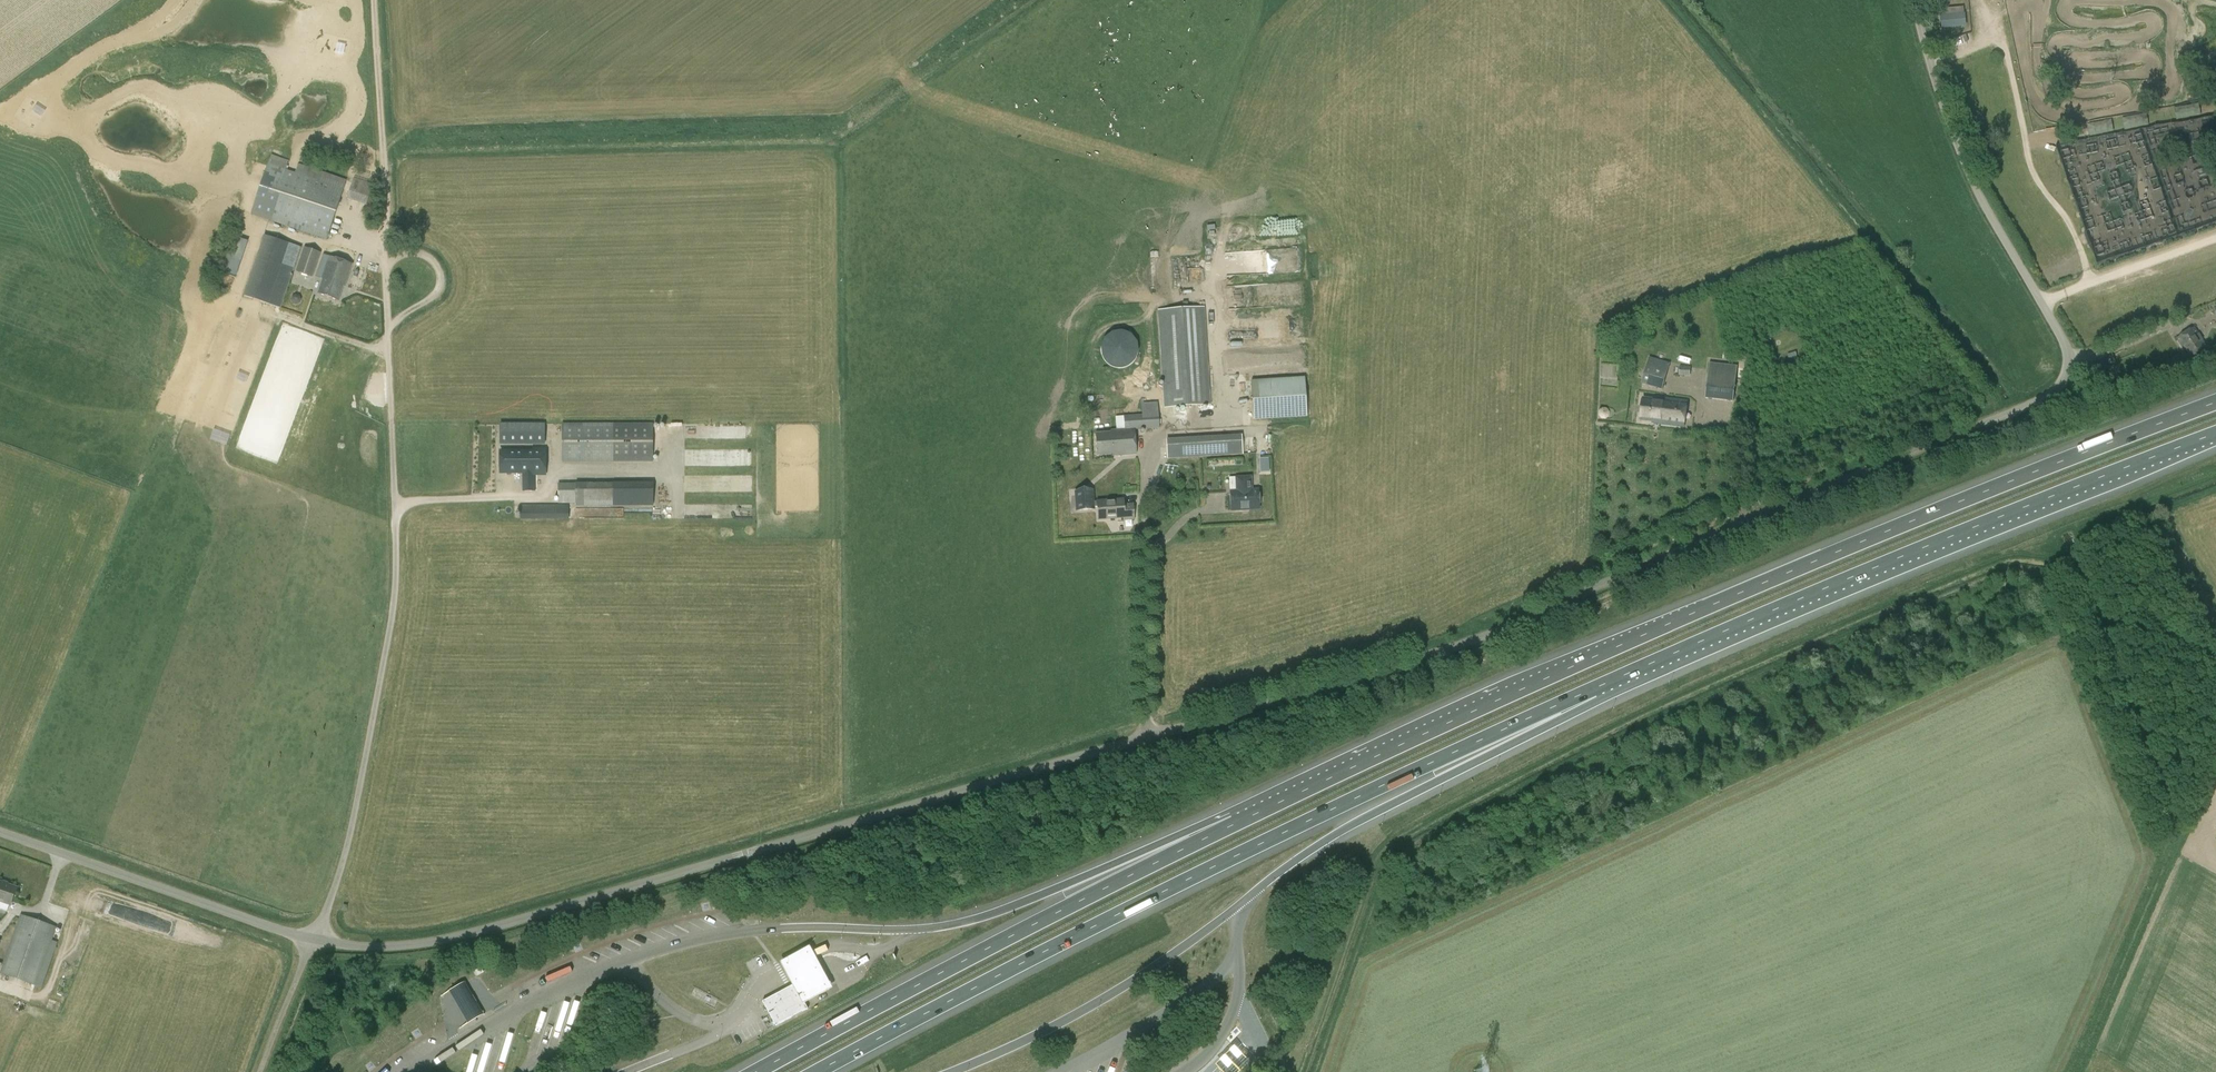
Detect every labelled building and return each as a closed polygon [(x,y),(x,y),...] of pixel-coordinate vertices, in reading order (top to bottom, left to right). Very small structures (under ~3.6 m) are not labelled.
[(1966,26),(1965,13),(1941,15),(1942,28),(1966,26)] [(2201,117),(2200,109),(2177,111),(2179,123),(2154,125),(2155,141),(2215,135),(2215,115),(2201,117)] [(2089,122),(2090,134),(2139,128),(2137,116),(2089,122)] [(251,215),(327,240),(346,183),(328,177),(329,172),(321,170),(319,176),(269,160),(251,215)] [(354,179),(347,199),(370,207),(377,187),(354,179)] [(281,306),(300,246),(267,236),(248,296),(281,306)] [(232,237),(222,272),(237,276),(247,241),(232,237)] [(313,277),(320,253),(304,248),(296,271),(313,277)] [(324,255),(317,277),(323,279),(318,293),(338,300),(343,285),(345,286),(352,265),(324,255)] [(1163,402),(1164,408),(1211,405),(1204,307),(1157,310),(1163,402)] [(2190,358),(2208,349),(2195,328),(2177,338),(2190,358)] [(1101,363),(1136,365),(1137,333),(1102,332),(1101,363)] [(1641,384),(1662,390),(1670,363),(1650,357),(1641,384)] [(1738,365),(1709,362),(1705,398),(1733,402),(1737,374),(1738,365)] [(1690,368),(1691,367),(1679,366),(1679,376),(1690,376),(1690,368)] [(1305,378),(1252,382),(1254,420),(1268,419),(1308,417),(1305,378)] [(1687,402),(1664,399),(1663,400),(1643,398),(1640,420),(1660,423),(1660,424),(1684,427),(1687,402)] [(1124,427),(1125,430),(1111,431),(1111,433),(1095,433),(1097,455),(1112,454),(1112,455),(1136,454),(1135,430),(1159,428),(1157,402),(1141,403),(1142,415),(1124,416),(1124,427)] [(1598,410),(1597,415),(1600,418),(1605,419),(1609,416),(1609,412),(1606,408),(1602,407),(1598,410)] [(652,423),(562,424),(562,461),(652,460),(652,423)] [(545,424),(499,424),(499,445),(545,445),(545,424)] [(1241,434),(1166,439),(1167,459),(1243,454),(1241,434)] [(501,473),(522,473),(522,483),(518,483),(518,491),(535,491),(535,475),(545,475),(545,449),(533,449),(533,450),(500,451),(501,473)] [(1268,458),(1259,458),(1260,473),(1269,472),(1268,458)] [(1229,491),(1231,512),(1260,510),(1258,489),(1253,489),(1252,476),(1235,477),(1236,490),(1229,491)] [(576,503),(576,505),(624,505),(624,483),(558,483),(558,503),(576,503)] [(1093,507),(1098,507),(1098,519),(1123,517),(1123,521),(1134,520),(1133,503),(1122,504),(1122,500),(1097,501),(1097,502),(1093,503),(1092,490),(1076,491),(1077,509),(1093,508),(1093,507)] [(569,505),(521,505),(521,519),(569,519),(569,505)] [(0,881),(0,901),(11,905),(17,887),(0,881)] [(52,941),(56,929),(21,915),(0,972),(0,973),(38,986),(42,988),(58,942),(52,941)] [(610,952),(626,946),(624,941),(608,947),(610,952)] [(811,946),(782,962),(806,1005),(834,990),(811,946)] [(465,983),(450,992),(468,1024),(484,1015),(465,983)] [(793,985),(762,1002),(775,1026),(806,1009),(807,1010),(808,1009),(794,984),(793,984),(793,985)] [(572,1030),(578,1000),(572,998),(566,1028),(572,1030)] [(506,1062),(512,1032),(505,1031),(499,1061),(506,1062)] [(487,1066),(492,1067),(502,1039),(497,1038),(487,1066)] [(1213,1066),(1219,1071),(1238,1071),(1248,1063),(1232,1047),(1213,1066)] [(476,1060),(469,1058),(465,1071),(472,1071),(476,1060)]
